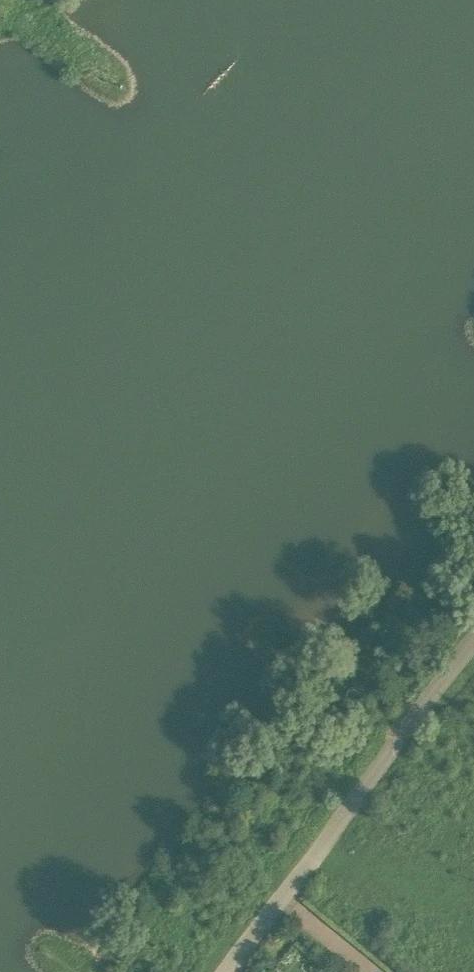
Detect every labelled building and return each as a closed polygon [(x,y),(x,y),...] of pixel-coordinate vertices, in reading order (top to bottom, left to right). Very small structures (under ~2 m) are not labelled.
[(271,966),(277,959),(271,955),(266,962),(271,966)]
